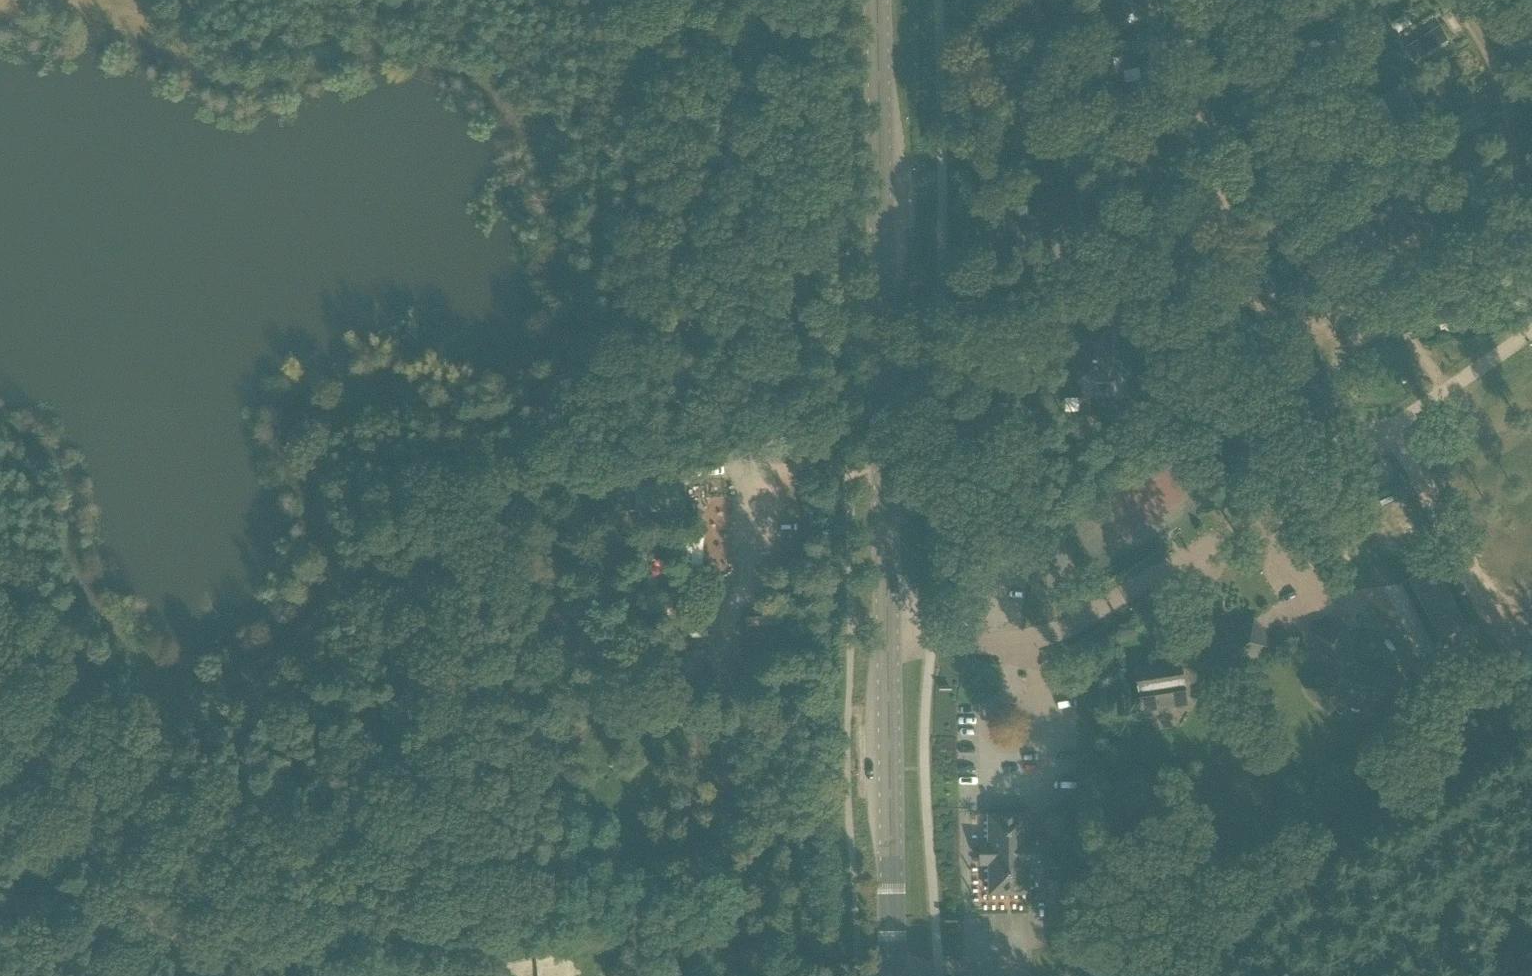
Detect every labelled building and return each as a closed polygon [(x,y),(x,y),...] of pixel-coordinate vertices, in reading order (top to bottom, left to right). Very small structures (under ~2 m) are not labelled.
[(1115,34),(1140,0),(1103,0),(1091,16),(1115,34)] [(1322,12),(1304,12),(1304,48),(1334,48),(1333,7),(1322,7),(1322,12)] [(1381,23),(1375,27),(1380,37),(1387,33),(1381,23)] [(1263,24),(1252,24),(1253,33),(1264,32),(1263,24)] [(1457,60),(1445,67),(1452,79),(1464,71),(1457,60)] [(1431,85),(1418,91),(1422,101),(1435,95),(1431,85)] [(1261,114),(1253,120),(1258,127),(1266,121),(1261,114)] [(1135,180),(1131,191),(1144,196),(1148,185),(1135,180)] [(1437,191),(1421,198),(1426,209),(1442,202),(1437,191)] [(1420,200),(1410,204),(1416,217),(1426,212),(1420,200)] [(1096,230),(1083,234),(1087,247),(1100,243),(1096,230)] [(1520,248),(1529,261),(1531,260),(1531,244),(1529,241),(1520,248)] [(1524,288),(1531,299),(1531,270),(1528,273),(1531,277),(1522,284),(1524,288)] [(1110,329),(1077,329),(1078,381),(1111,380),(1110,329)] [(1379,463),(1357,478),(1367,492),(1389,477),(1379,463)] [(1055,548),(1047,590),(1063,593),(1071,551),(1055,548)] [(1400,582),(1432,644),(1468,626),(1437,564),(1400,582)] [(1200,654),(1220,684),(1274,648),(1254,618),(1200,654)] [(1136,668),(1140,695),(1142,711),(1186,705),(1179,661),(1136,668)] [(1416,668),(1407,678),(1416,687),(1425,677),(1416,668)] [(1183,768),(1182,774),(1186,779),(1192,777),(1194,771),(1190,766),(1183,768)] [(1028,814),(1008,814),(988,815),(988,845),(980,845),(980,865),(988,864),(989,895),(1029,894),(1029,870),(1049,870),(1048,838),(1028,838),(1028,814)] [(1060,880),(1047,881),(1047,901),(1061,901),(1061,891),(1060,880)]
